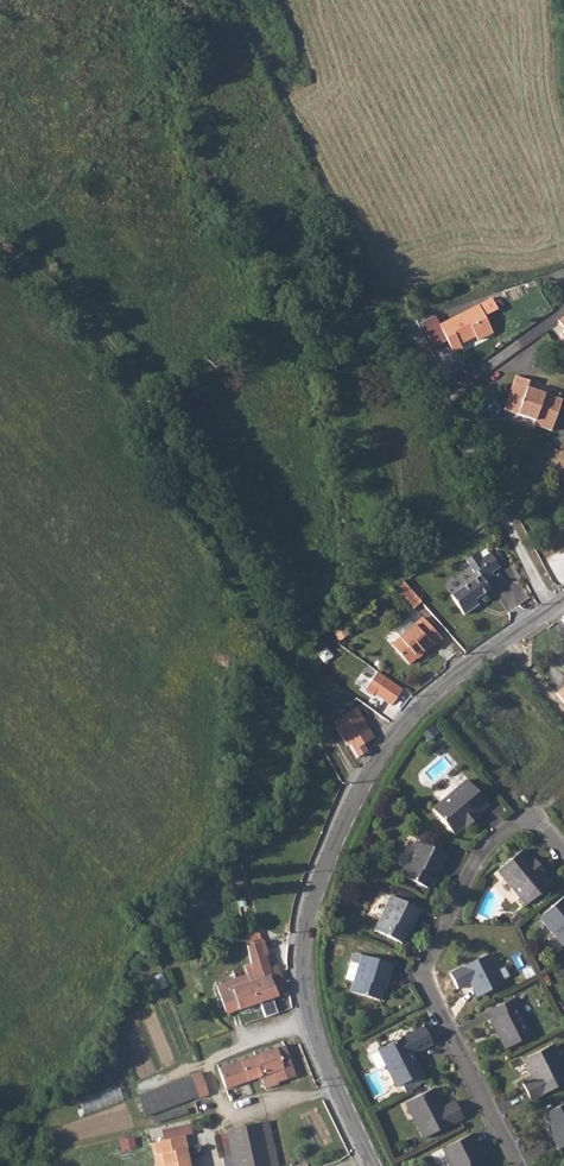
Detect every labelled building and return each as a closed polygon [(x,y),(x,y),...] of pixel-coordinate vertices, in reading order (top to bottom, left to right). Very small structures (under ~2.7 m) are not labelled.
[(439,325),(447,340),(455,336),(459,344),(475,335),(477,340),(492,332),(478,305),(439,325)] [(455,336),(447,340),(453,352),(461,348),(459,344),(455,336)] [(527,387),(529,380),(515,376),(504,409),(539,422),(538,426),(551,431),(562,399),(538,392),(527,387)] [(477,577),(451,595),(464,614),(478,605),(475,600),(498,583),(491,572),(499,567),(490,552),(481,558),(477,552),(465,559),(474,573),(476,571),(479,576),(477,577)] [(401,580),(393,586),(413,608),(420,601),(401,580)] [(416,611),(389,638),(394,643),(421,616),(416,611)] [(423,617),(392,644),(409,663),(417,656),(415,654),(421,649),(423,650),(431,643),(435,646),(442,639),(423,617)] [(323,649),(313,656),(321,665),(330,658),(323,649)] [(402,688),(378,671),(366,687),(391,705),(402,688)] [(555,694),(563,705),(563,686),(555,694)] [(356,708),(333,722),(347,744),(349,743),(357,756),(367,750),(363,743),(373,736),(356,708)] [(455,836),(466,827),(477,817),(488,807),(467,783),(434,812),(455,836)] [(477,817),(466,827),(468,829),(479,819),(477,817)] [(419,844),(403,878),(429,890),(439,871),(441,871),(448,857),(419,844)] [(542,875),(532,863),(522,852),(499,873),(527,907),(551,886),(542,875)] [(534,861),(532,863),(542,875),(544,873),(534,861)] [(234,864),(238,889),(246,887),(242,863),(234,864)] [(370,915),(378,919),(391,895),(383,890),(370,915)] [(540,919),(563,947),(563,898),(540,919)] [(393,899),(377,933),(403,945),(413,925),(415,926),(422,912),(393,899)] [(244,966),(247,975),(249,983),(258,1002),(265,1017),(277,1013),(272,998),(289,992),(283,979),(278,968),(268,971),(264,959),(267,958),(262,944),(247,949),(249,964),(244,966)] [(356,955),(353,964),(361,967),(364,958),(356,955)] [(490,956),(452,975),(459,990),(474,983),(481,996),(505,984),(490,956)] [(361,967),(355,984),(352,994),(380,1003),(387,980),(389,981),(393,966),(364,957),(364,958),(361,967)] [(353,964),(348,981),(355,984),(361,967),(353,964)] [(232,989),(220,993),(227,1012),(230,1013),(258,1002),(249,983),(247,975),(229,981),(232,989)] [(229,981),(217,985),(220,993),(232,989),(229,981)] [(516,999),(490,1012),(501,1034),(498,1035),(506,1050),(535,1035),(516,999)] [(424,1027),(378,1051),(398,1088),(403,1085),(406,1092),(421,1085),(420,1084),(424,1082),(421,1076),(424,1075),(414,1055),(433,1045),(424,1027)] [(285,1045),(218,1069),(225,1089),(261,1076),(266,1089),(278,1084),(278,1083),(296,1076),(285,1045)] [(523,1085),(532,1101),(563,1084),(563,1066),(562,1062),(559,1064),(550,1048),(525,1061),(534,1079),(523,1085)] [(200,1073),(190,1076),(191,1077),(198,1097),(199,1098),(208,1095),(200,1073)] [(191,1077),(138,1097),(146,1116),(198,1097),(191,1077)] [(122,1087),(81,1095),(84,1112),(125,1103),(122,1087)] [(436,1089),(411,1102),(420,1118),(415,1120),(424,1139),(464,1119),(456,1104),(446,1108),(436,1089)] [(545,1115),(555,1135),(553,1136),(560,1149),(563,1147),(563,1105),(545,1115)] [(234,1159),(235,1165),(276,1165),(279,1165),(276,1151),(269,1121),(227,1130),(234,1159)] [(442,1149),(451,1165),(485,1165),(477,1150),(479,1149),(471,1135),(442,1149)] [(188,1161),(189,1161),(183,1136),(153,1143),(158,1165),(189,1165),(188,1161)]
